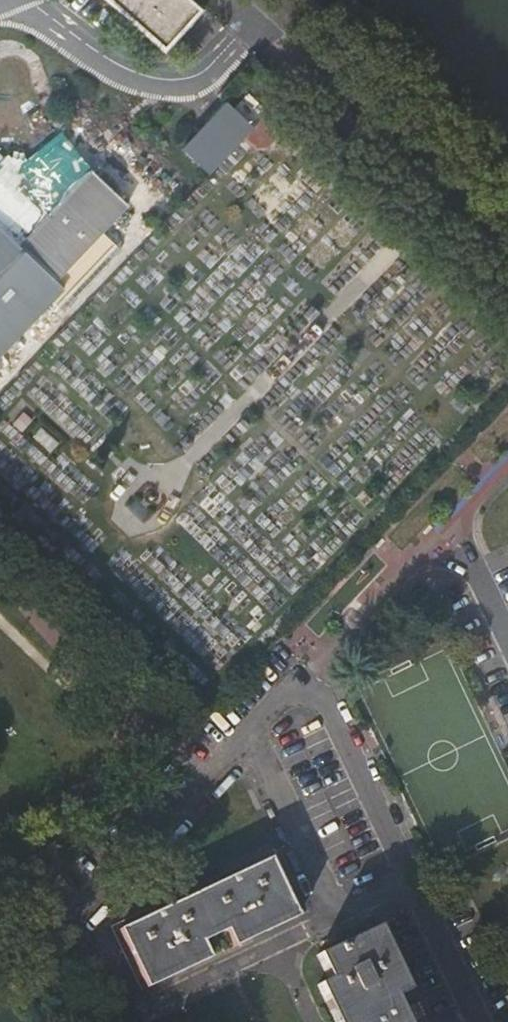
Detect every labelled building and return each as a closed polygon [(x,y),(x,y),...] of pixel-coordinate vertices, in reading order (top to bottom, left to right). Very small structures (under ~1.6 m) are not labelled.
[(163,52),(201,9),(191,0),(105,0),(163,52)] [(244,138),(256,123),(231,101),(189,148),(212,171),(244,138)] [(256,123),(244,138),(253,146),(263,146),(266,142),(267,143),(270,139),(273,141),(295,117),(279,101),(256,123)] [(97,172),(24,249),(60,282),(131,204),(97,172)] [(60,282),(24,249),(0,226),(0,357),(65,288),(60,282)] [(0,396),(0,412),(3,415),(15,401),(5,391),(0,396)] [(195,894),(121,929),(148,989),(151,987),(149,983),(209,954),(212,958),(213,957),(206,941),(228,930),(236,947),(239,945),(236,941),(297,913),(299,917),(301,916),(273,858),(195,894)] [(319,955),(331,979),(320,984),(338,1021),(410,1021),(398,997),(410,991),(380,926),(319,955)]
